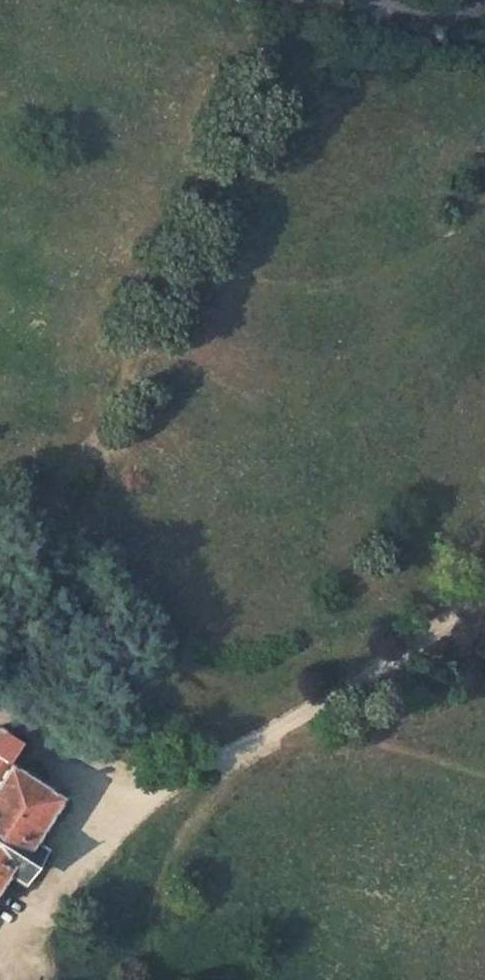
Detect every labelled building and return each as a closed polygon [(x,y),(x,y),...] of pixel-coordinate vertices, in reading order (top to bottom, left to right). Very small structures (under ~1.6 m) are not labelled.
[(63,795),(8,758),(21,738),(0,724),(0,883),(8,872),(17,878),(37,846),(31,842),(63,795)]
